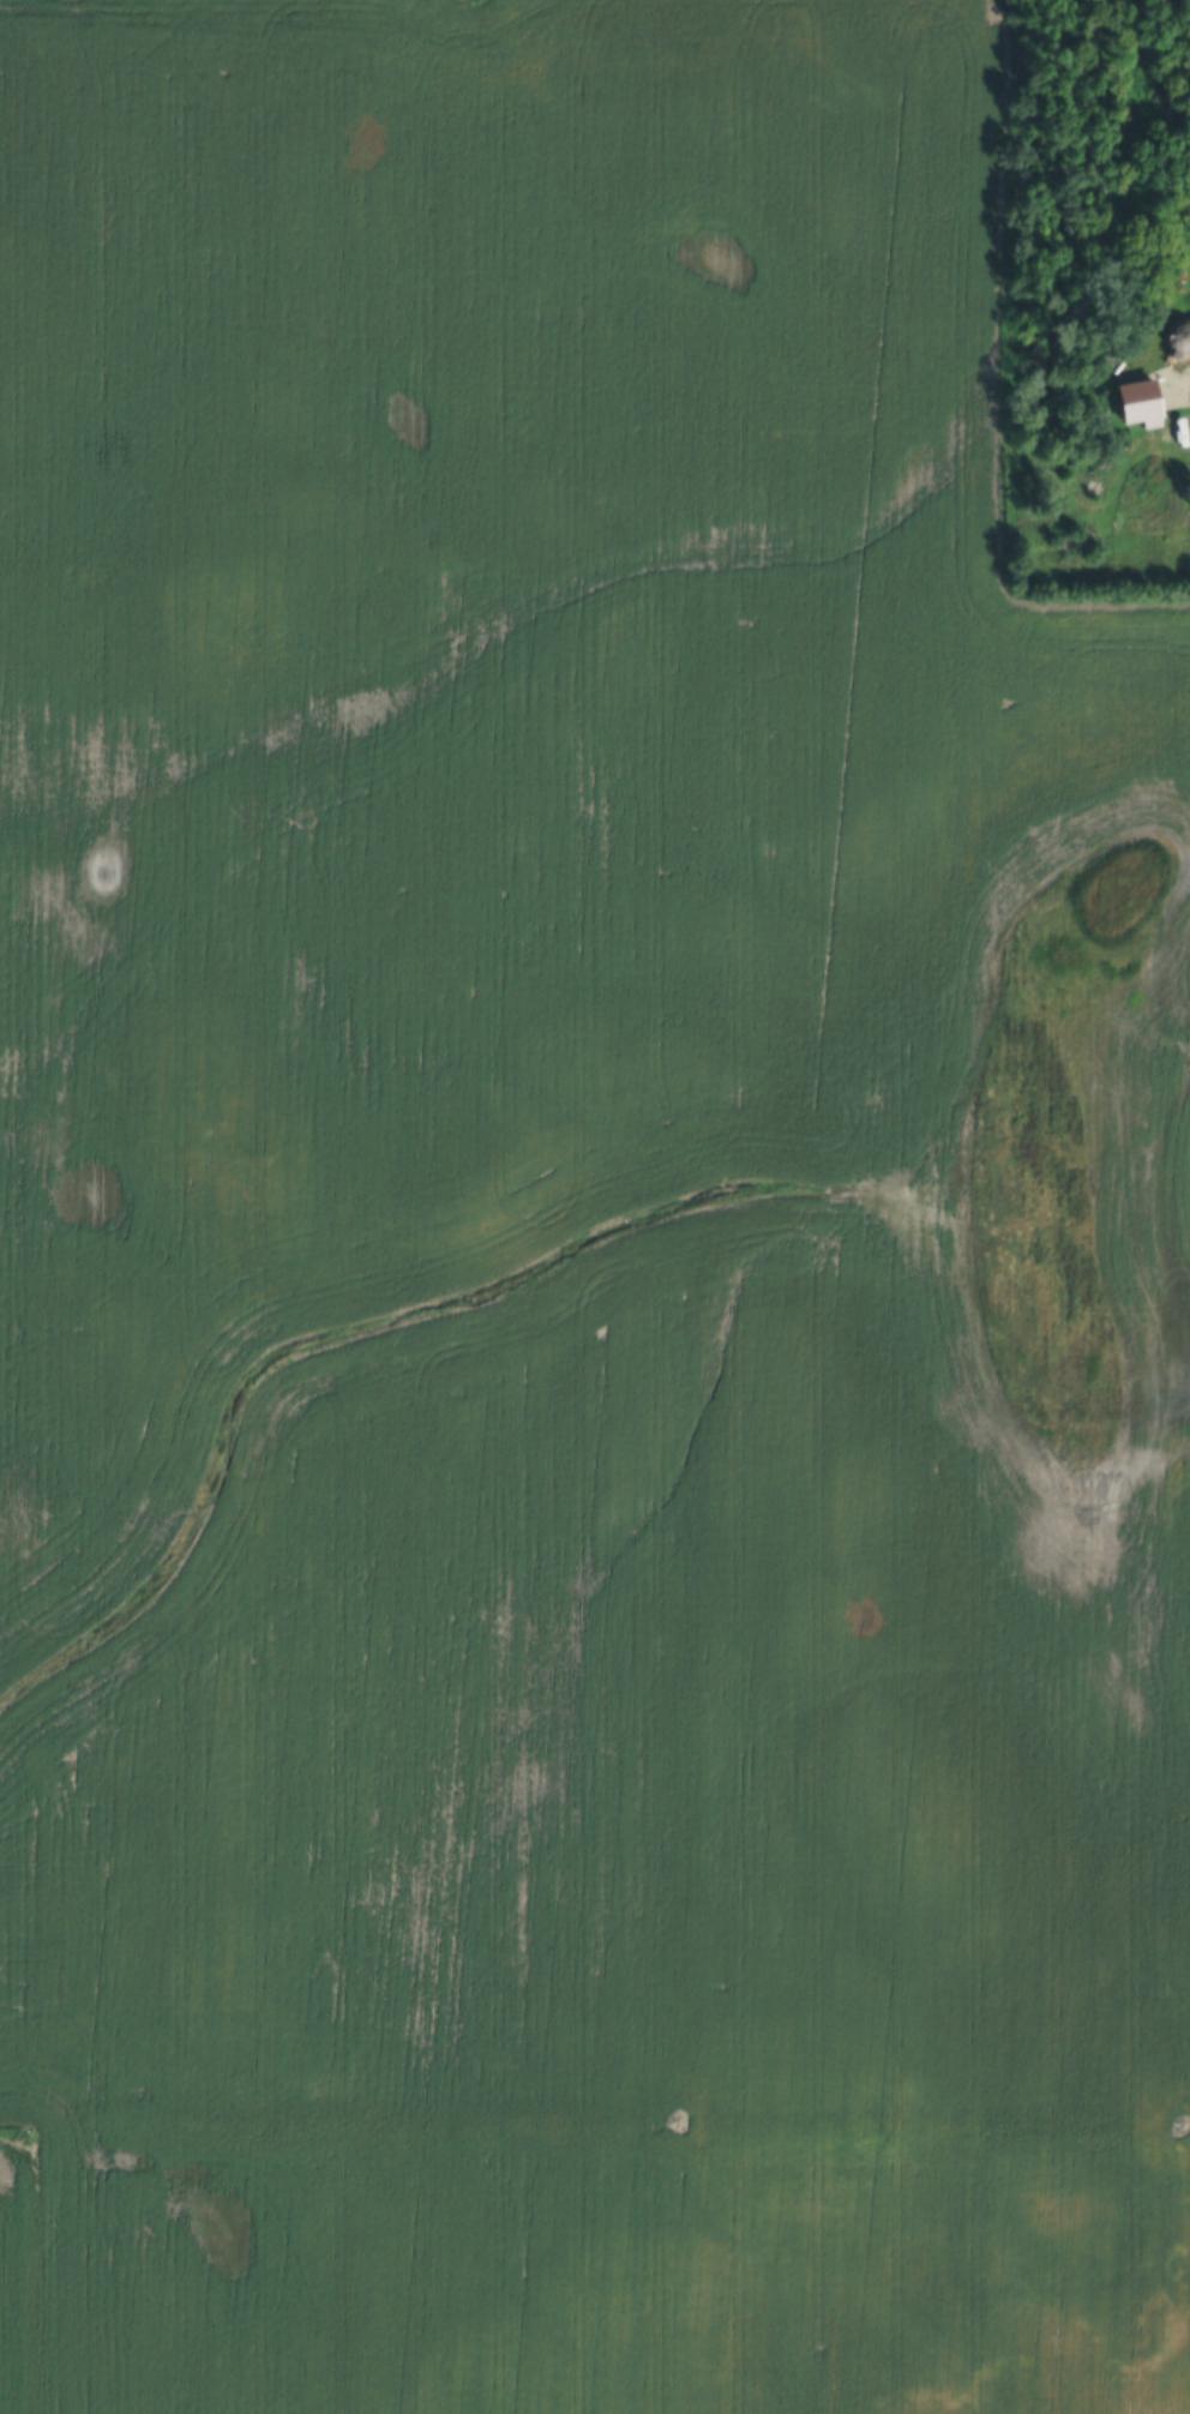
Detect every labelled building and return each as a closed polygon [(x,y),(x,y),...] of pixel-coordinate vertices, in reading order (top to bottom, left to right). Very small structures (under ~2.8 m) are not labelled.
[(1168,319),(1168,356),(1189,356),(1189,319),(1168,319)]
